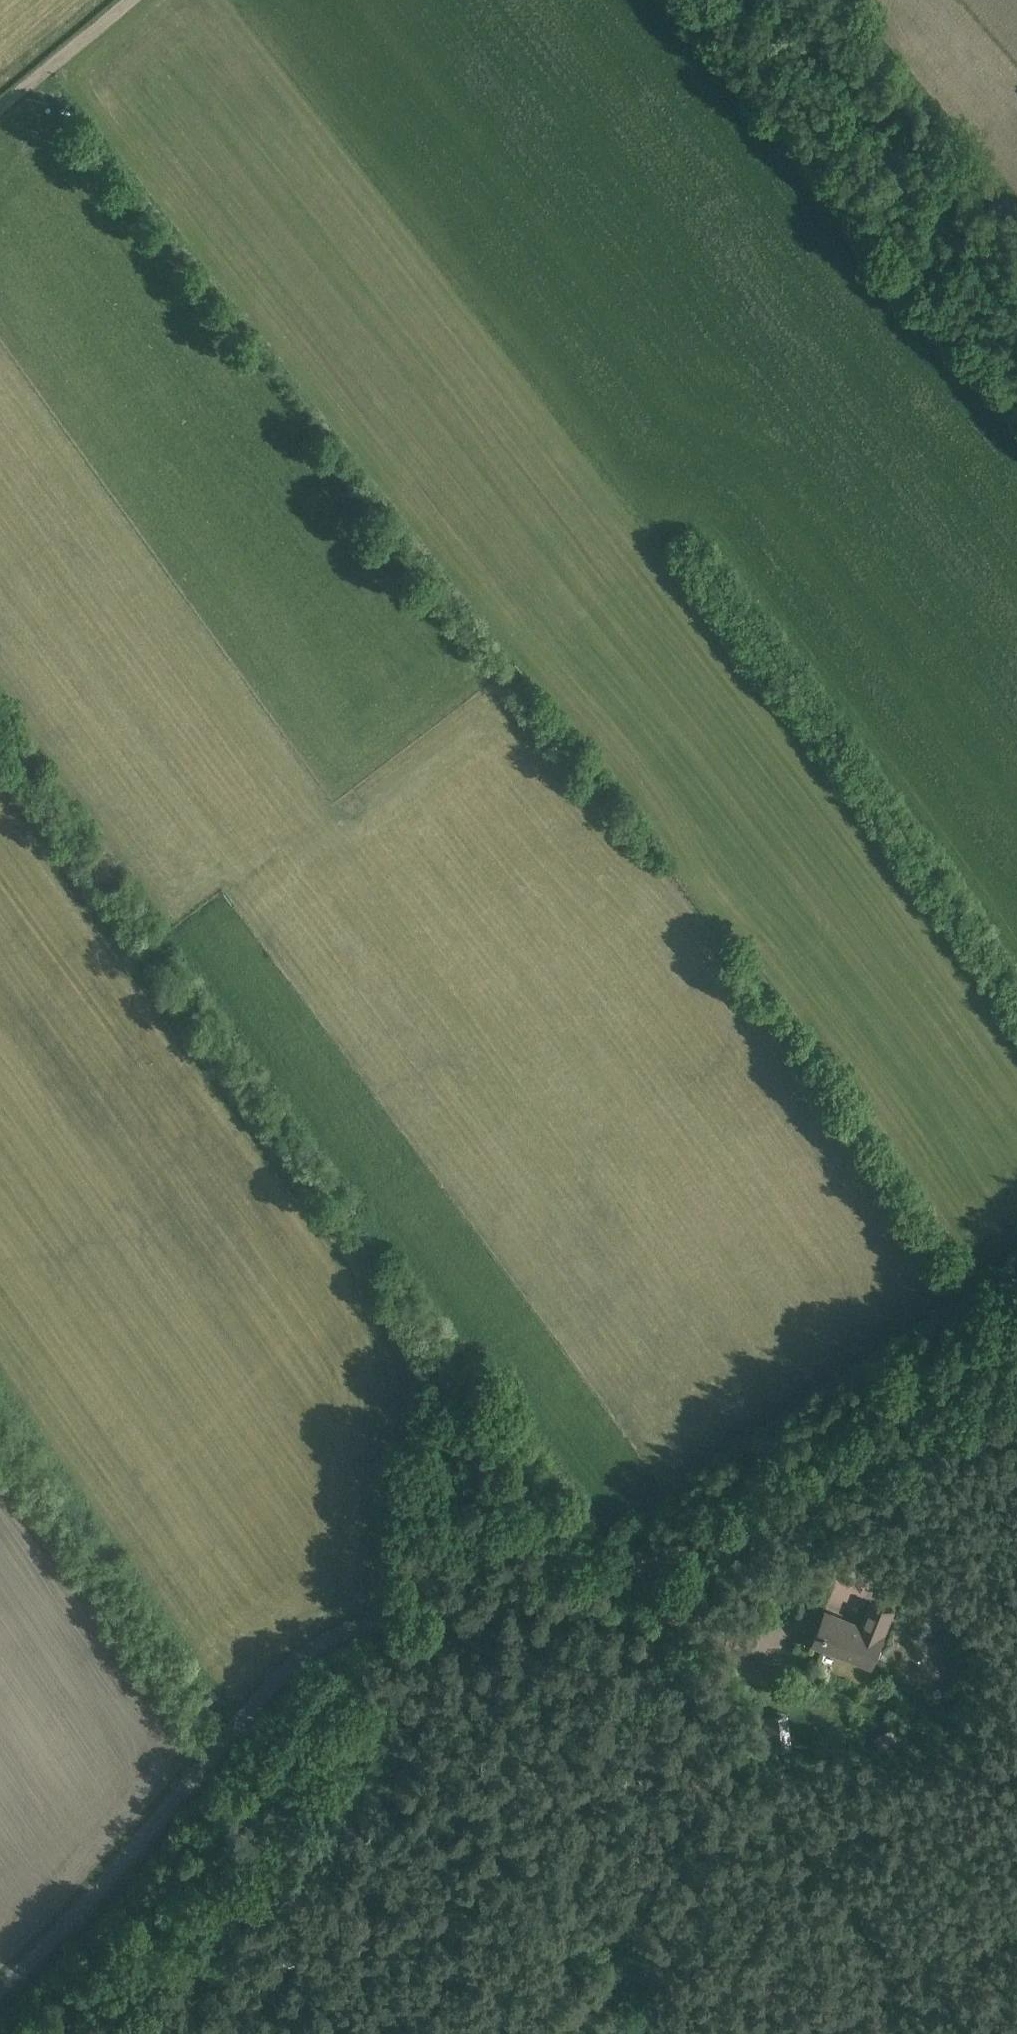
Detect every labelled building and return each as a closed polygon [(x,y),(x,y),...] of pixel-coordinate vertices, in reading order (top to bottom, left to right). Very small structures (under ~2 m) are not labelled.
[(821,1644),(873,1664),(894,1611),(874,1603),(865,1625),(834,1613),(821,1644)]
